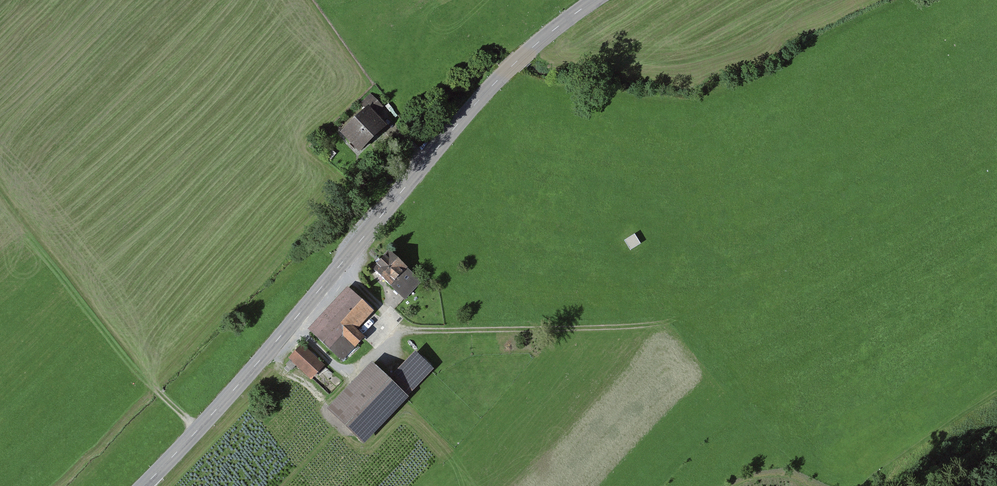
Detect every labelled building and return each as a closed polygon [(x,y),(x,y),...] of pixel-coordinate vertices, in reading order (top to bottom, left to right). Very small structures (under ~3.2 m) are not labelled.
[(394,127),(374,106),(348,131),(369,152),(394,127)] [(632,249),(642,243),(636,232),(625,238),(632,249)] [(420,282),(391,251),(374,266),(403,298),(420,282)] [(379,311),(353,286),(313,328),(335,349),(348,336),(361,348),(369,338),(361,330),(379,311)] [(325,367),(304,346),(291,359),(312,380),(325,367)] [(327,411),(364,446),(365,445),(408,400),(409,399),(408,397),(413,392),(434,370),(415,352),(394,374),(389,379),(372,363),(327,411)] [(290,360),(286,364),(292,370),(296,365),(290,360)]
